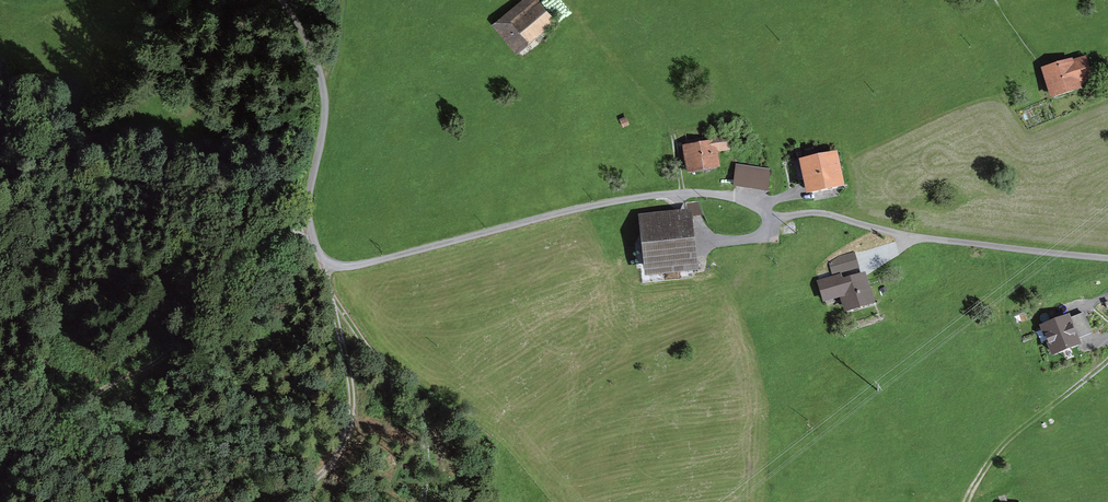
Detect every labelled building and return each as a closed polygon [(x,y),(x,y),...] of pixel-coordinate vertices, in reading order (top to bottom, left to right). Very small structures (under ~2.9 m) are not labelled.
[(496,21),(521,50),(560,16),(546,0),(520,0),(496,21)] [(1073,57),(1048,64),(1057,96),(1091,87),(1089,82),(1101,78),(1093,51),(1073,57)] [(721,136),(687,142),(693,172),(726,166),(721,136)] [(844,148),(806,157),(814,192),(852,183),(844,148)] [(775,164),(739,159),(736,182),(772,188),(775,164)] [(698,205),(644,212),(652,275),(707,268),(698,205)] [(848,269),(823,278),(831,301),(847,295),(853,311),(881,302),(870,269),(850,276),(848,269)] [(1067,315),(1043,325),(1054,353),(1078,343),(1067,315)]
